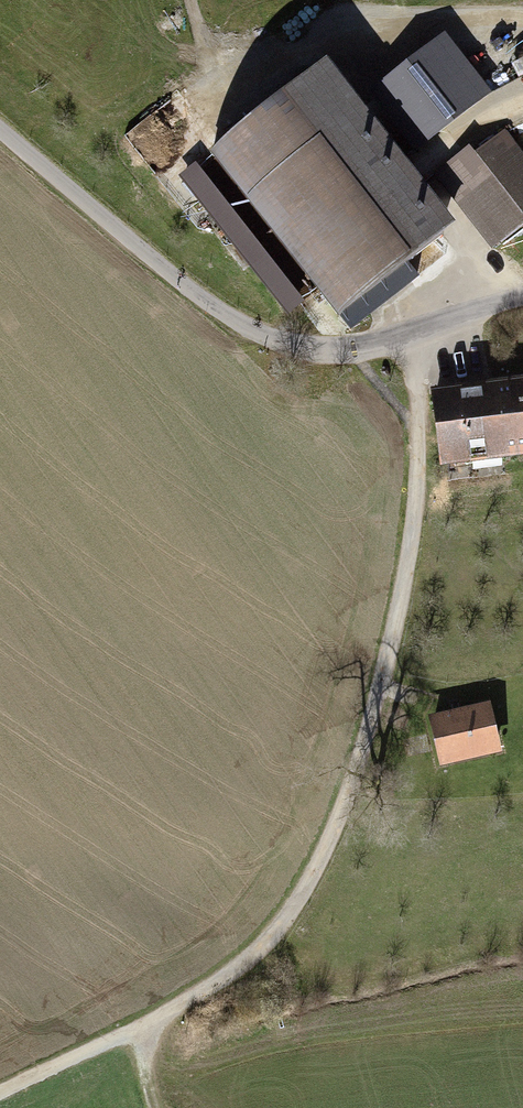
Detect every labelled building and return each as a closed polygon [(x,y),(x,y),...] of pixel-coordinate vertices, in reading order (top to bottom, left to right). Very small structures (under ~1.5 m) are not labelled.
[(376,91),(419,148),(487,97),(444,40),(376,91)] [(322,76),(218,157),(350,326),(450,249),(439,234),(443,231),(322,76)] [(441,175),(491,240),(522,216),(522,164),(504,140),(475,162),(469,154),(441,175)] [(194,166),(179,178),(287,315),(302,304),(194,166)] [(482,381),(437,386),(445,457),(522,448),(522,376),(482,381)] [(489,700),(431,714),(434,728),(442,759),(500,745),(489,700)]
